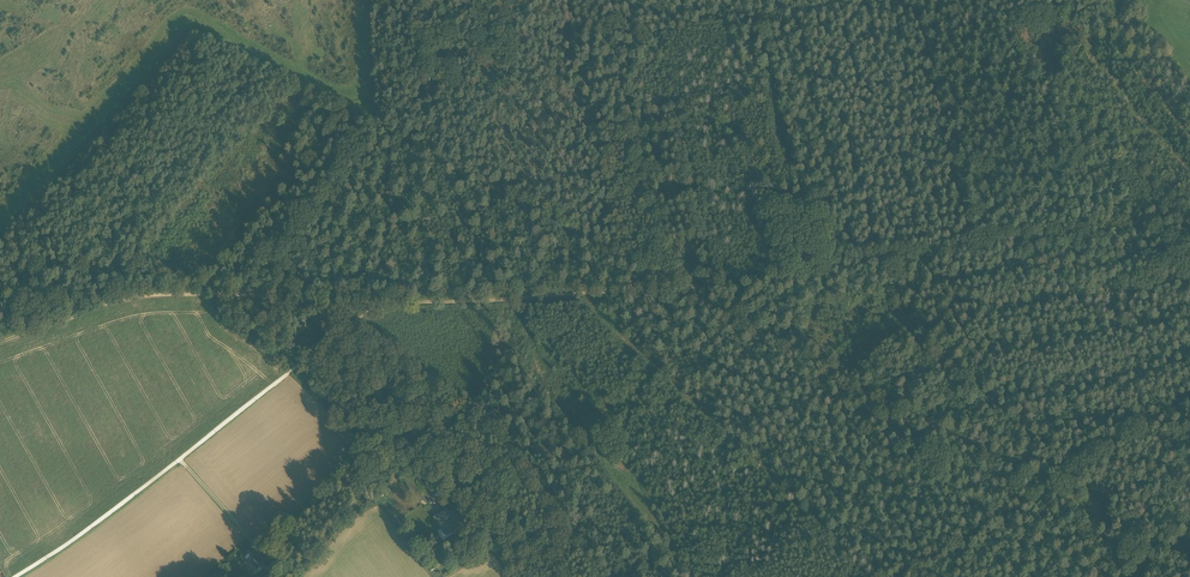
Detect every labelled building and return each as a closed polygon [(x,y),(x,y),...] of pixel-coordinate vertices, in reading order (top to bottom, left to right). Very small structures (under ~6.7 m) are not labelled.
[(446,526),(450,532),(458,527),(458,526),(462,522),(458,517),(454,511),(449,514),(447,510),(435,519),(442,528),(446,526)] [(458,517),(462,522),(468,518),(464,513),(458,517)] [(446,535),(450,532),(446,526),(442,528),(446,535)] [(243,563),(251,571),(258,565),(261,562),(253,554),(250,557),(246,560),(243,563)] [(258,565),(262,569),(270,562),(266,557),(261,562),(258,565)]
